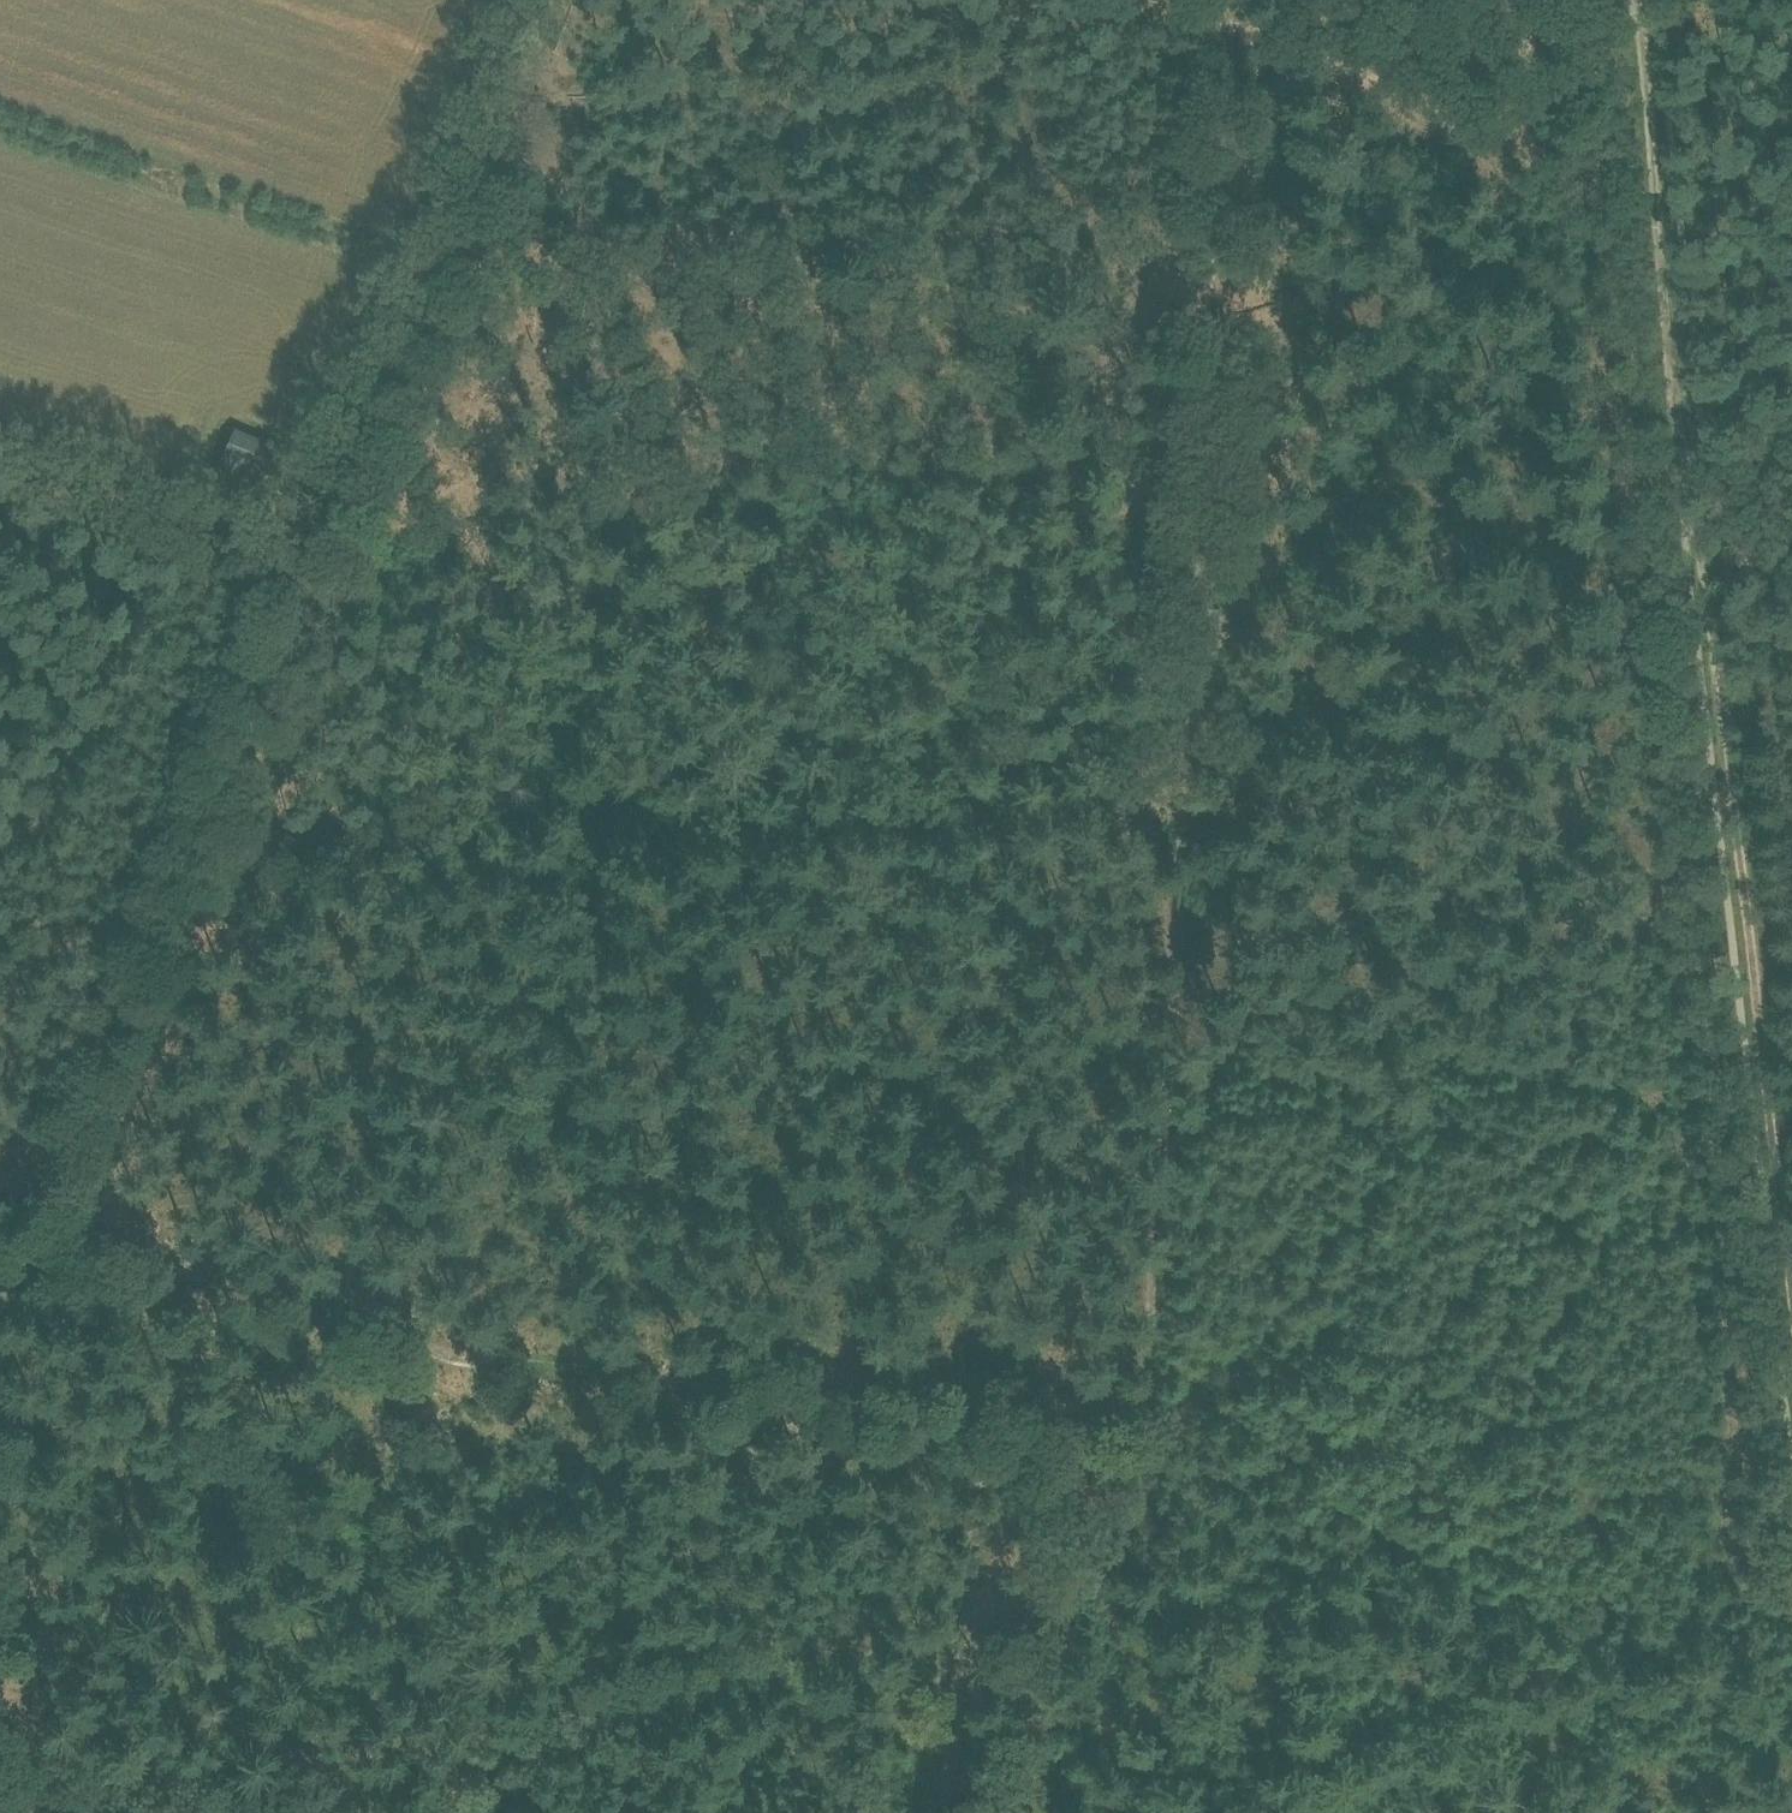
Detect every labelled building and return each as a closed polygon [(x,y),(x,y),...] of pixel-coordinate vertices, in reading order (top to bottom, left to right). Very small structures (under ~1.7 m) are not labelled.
[(262,514),(292,453),(233,428),(206,489),(262,514)]
